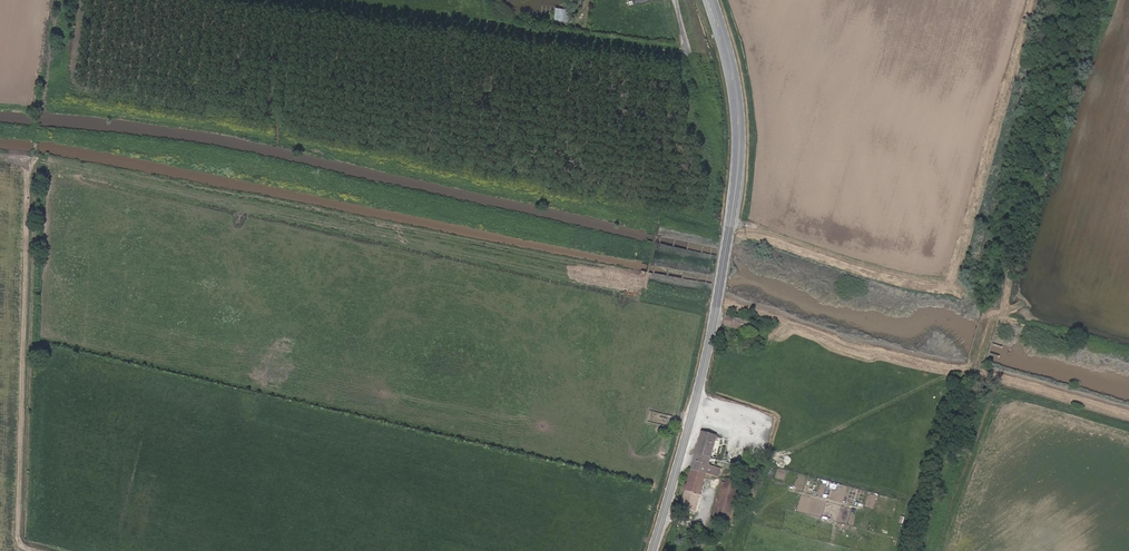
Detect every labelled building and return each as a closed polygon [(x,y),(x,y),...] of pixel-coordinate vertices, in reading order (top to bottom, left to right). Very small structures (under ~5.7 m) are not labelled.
[(570,22),(572,10),(555,8),(554,20),(570,22)] [(726,315),(724,326),(747,330),(750,316),(733,312),(732,316),(726,315)] [(701,433),(695,454),(711,458),(716,436),(701,433)] [(695,454),(691,470),(706,474),(709,465),(711,458),(695,454)] [(722,468),(709,465),(706,474),(719,478),(722,468)] [(706,474),(691,470),(681,507),(696,512),(706,474)] [(737,480),(726,477),(724,483),(722,482),(713,517),(729,521),(738,487),(736,486),(737,480)]
